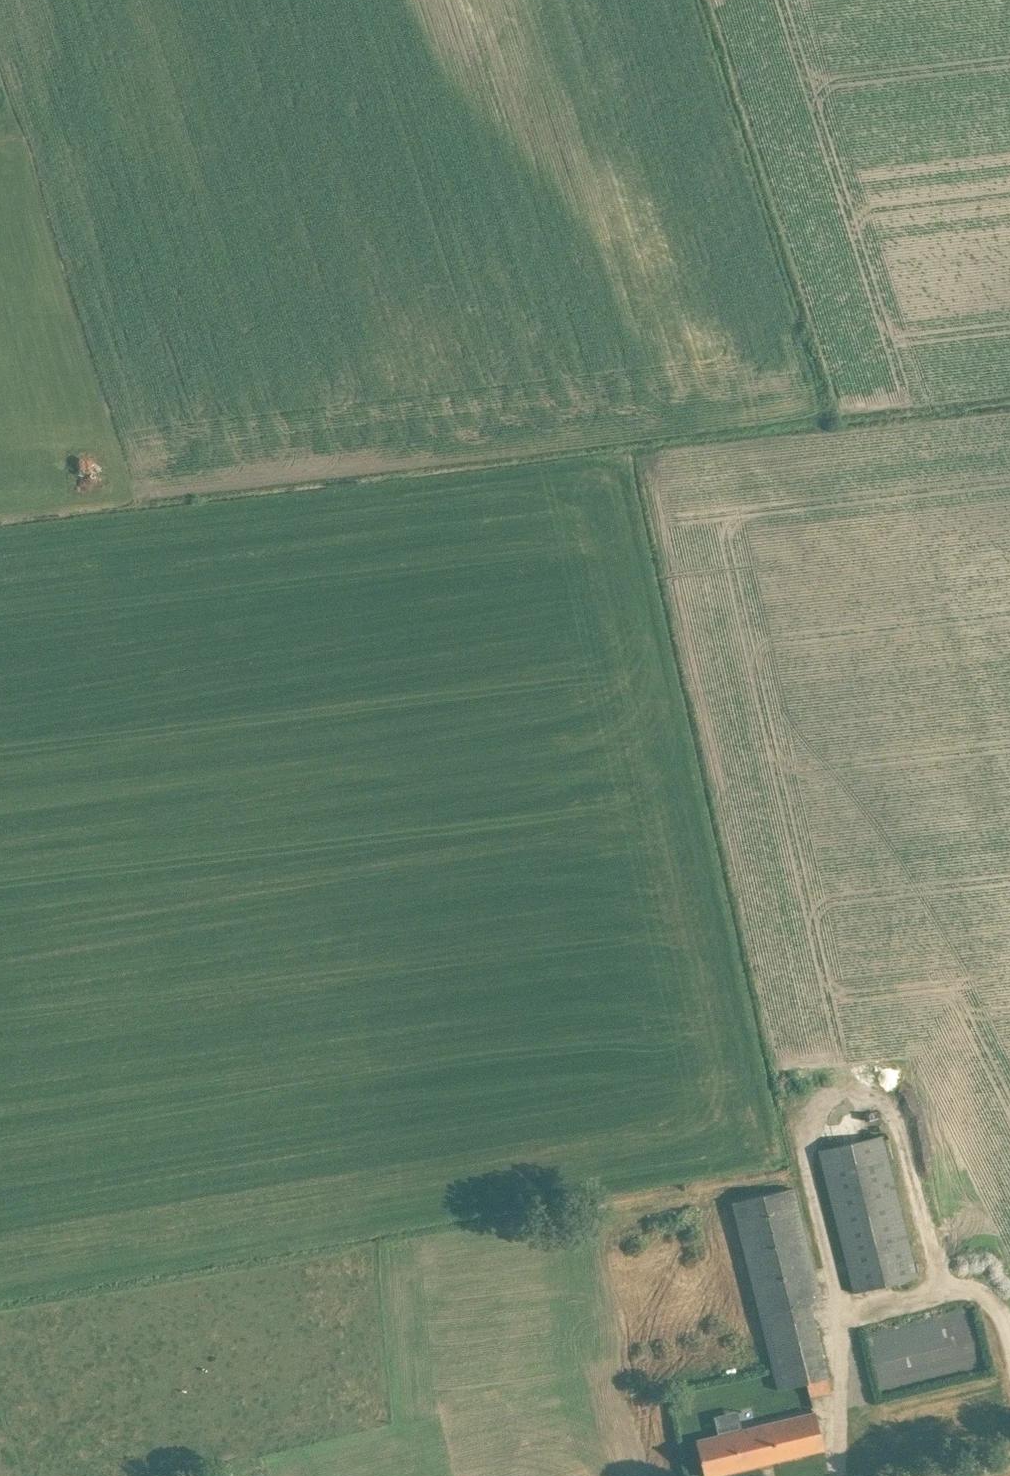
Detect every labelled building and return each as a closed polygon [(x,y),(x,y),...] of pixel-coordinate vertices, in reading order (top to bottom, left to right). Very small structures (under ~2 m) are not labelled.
[(819,1150),(848,1273),(853,1292),(916,1277),(911,1258),(882,1135),(819,1150)] [(794,1187),(731,1202),(778,1389),(828,1377),(810,1302),(821,1300),(817,1282),(794,1187)] [(879,1392),(989,1368),(976,1306),(865,1330),(879,1392)] [(700,1457),(705,1475),(707,1475),(822,1448),(813,1412),(756,1427),(734,1433),(697,1442),(700,1457)]
